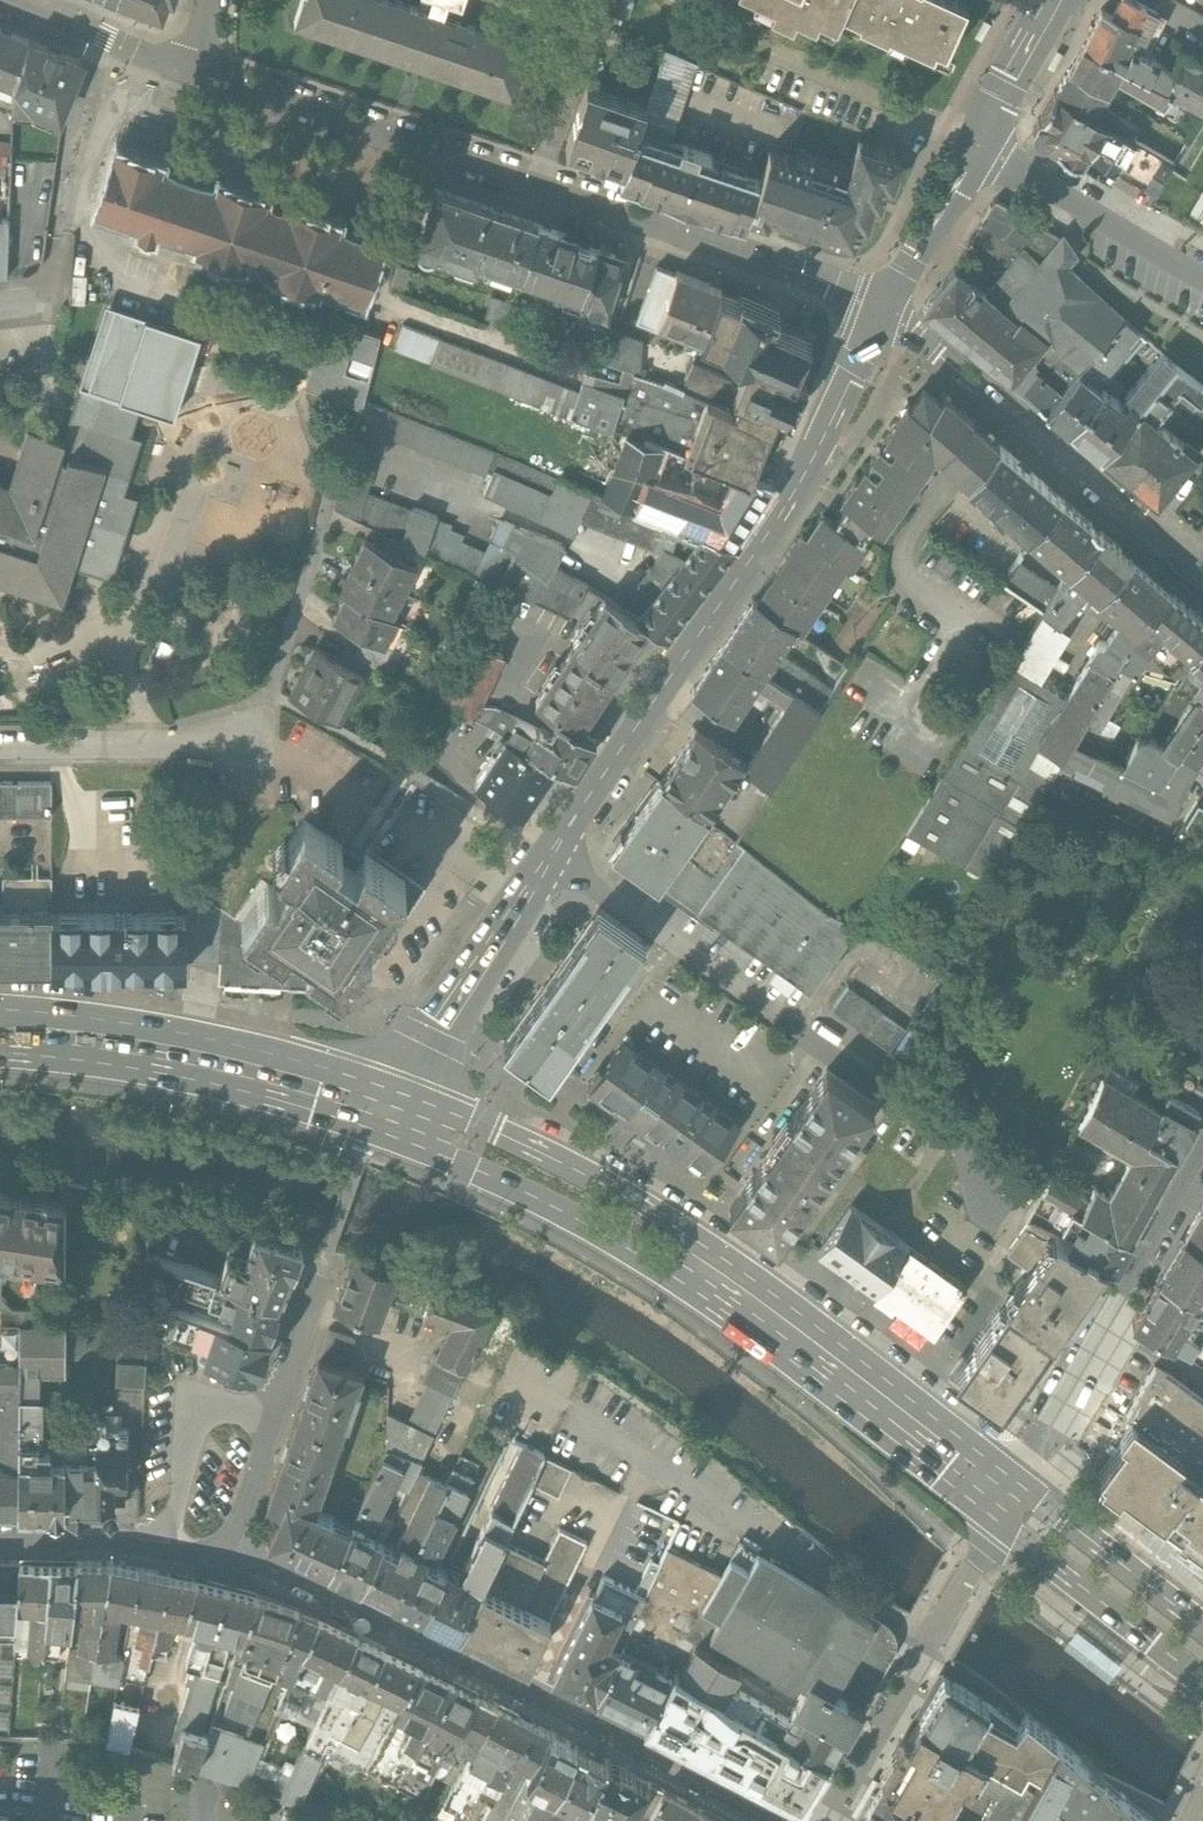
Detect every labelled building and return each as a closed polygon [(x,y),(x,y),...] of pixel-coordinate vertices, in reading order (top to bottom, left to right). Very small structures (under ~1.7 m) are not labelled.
[(122,3),(162,18),(169,1),(173,3),(174,0),(123,0),(122,3)] [(387,0),(302,0),(294,24),(417,66),(512,98),(529,48),(441,18),(448,0),(431,0),(427,13),(387,0)] [(631,0),(621,0),(617,12),(629,17),(635,1),(631,0)] [(770,2),(791,12),(795,4),(815,13),(818,5),(836,13),(840,3),(841,0),(771,0),(770,2)] [(840,3),(860,12),(858,16),(888,30),(889,26),(933,46),(936,40),(945,44),(965,0),(841,0),(840,3)] [(1111,16),(1101,9),(1083,45),(1146,79),(1147,80),(1157,60),(1147,55),(1166,17),(1134,0),(1120,0),(1111,16)] [(981,41),(991,24),(983,20),(974,37),(981,41)] [(0,31),(0,83),(12,88),(14,85),(29,42),(0,31)] [(29,42),(14,85),(13,111),(34,113),(62,125),(82,63),(29,42)] [(1146,79),(1083,45),(1069,69),(1106,91),(1118,73),(1125,79),(1123,83),(1171,111),(1179,98),(1147,80),(1146,79)] [(1054,71),(1064,54),(1057,50),(1047,67),(1054,71)] [(696,65),(664,51),(625,169),(620,184),(744,226),(749,213),(759,181),(710,164),(712,157),(670,143),(696,65)] [(1185,52),(1176,70),(1157,60),(1147,80),(1179,98),(1202,110),(1202,61),(1185,52)] [(1106,91),(1069,69),(1056,91),(1092,116),(1128,135),(1129,135),(1136,125),(1106,108),(1104,111),(1097,107),(1106,91)] [(603,90),(599,89),(598,91),(588,87),(567,149),(579,154),(577,160),(590,164),(592,158),(606,163),(604,169),(617,173),(619,167),(625,169),(646,107),(633,102),(634,100),(629,99),(628,101),(613,95),(613,94),(609,92),(608,94),(602,92),(603,90)] [(1092,116),(1056,91),(1031,133),(1097,173),(1104,162),(1116,169),(1134,138),(1129,135),(1128,135),(1092,116)] [(1173,163),(1134,138),(1116,169),(1155,192),(1173,163)] [(855,151),(847,174),(832,169),(824,194),(826,195),(816,226),(855,239),(861,219),(867,220),(874,199),(881,201),(887,181),(893,183),(900,160),(883,154),(886,147),(875,144),(871,156),(855,151)] [(268,198),(220,182),(217,191),(161,172),(164,164),(117,148),(96,212),(141,227),(138,235),(160,242),(163,233),(188,241),(186,246),(197,250),(197,251),(244,266),(246,260),(272,269),(270,275),(318,291),(320,284),(339,290),(306,386),(363,406),(365,399),(380,335),(355,327),(383,246),(338,231),(341,222),(294,206),(291,215),(265,206),(268,198)] [(778,152),(769,149),(762,171),(759,181),(749,213),(757,216),(767,219),(769,211),(816,226),(826,195),(824,194),(832,169),(807,161),(805,167),(793,163),(795,157),(778,152)] [(538,224),(436,190),(420,240),(421,240),(418,248),(418,252),(419,255),(422,258),(425,260),(429,260),(433,259),(436,257),(438,254),(459,261),(458,266),(471,271),(473,265),(476,266),(478,259),(496,265),(494,270),(510,275),(511,270),(521,274),(538,224)] [(1063,238),(993,199),(980,224),(1018,245),(1025,250),(1041,265),(1063,238)] [(0,221),(0,277),(6,276),(8,220),(0,221)] [(576,237),(538,224),(521,274),(565,288),(568,292),(575,295),(579,293),(584,294),(591,273),(588,272),(596,249),(575,242),(576,237)] [(1020,291),(1004,310),(988,297),(973,284),(979,277),(959,262),(955,270),(925,308),(1046,408),(1061,391),(1040,373),(1026,362),(1044,340),(1046,338),(1020,317),(1066,263),(1074,254),(1063,238),(1041,265),(1020,291)] [(624,259),(596,249),(588,272),(591,273),(584,294),(575,319),(601,328),(624,259)] [(1025,250),(1003,278),(1020,291),(1041,265),(1025,250)] [(1066,263),(1020,317),(1046,338),(1044,340),(1058,351),(1102,296),(1066,263)] [(397,266),(390,289),(404,294),(411,271),(397,266)] [(657,268),(637,320),(657,328),(660,321),(658,321),(676,276),(657,268)] [(708,284),(677,272),(676,276),(658,321),(660,321),(703,338),(721,292),(721,290),(708,285),(708,284)] [(87,276),(73,276),(71,303),(85,304),(87,276)] [(1020,291),(1003,278),(988,297),(1004,310),(1020,291)] [(777,317),(721,292),(703,338),(702,340),(754,362),(745,384),(694,361),(691,368),(684,387),(772,428),(778,413),(792,419),(808,383),(789,375),(805,338),(774,324),(777,317)] [(513,303),(492,296),(484,321),(504,328),(513,303)] [(99,392),(141,405),(181,418),(206,341),(105,308),(80,386),(99,392)] [(1061,391),(1046,408),(1070,428),(1104,388),(1096,381),(1129,342),(1129,337),(1136,328),(1124,316),(1061,391)] [(580,387),(403,323),(394,347),(431,361),(430,362),(570,414),(580,387)] [(643,338),(617,329),(606,362),(624,368),(632,370),(643,338)] [(1044,340),(1026,362),(1040,373),(1058,351),(1044,340)] [(691,368),(672,360),(664,381),(683,389),(684,387),(691,368)] [(1102,453),(1156,498),(1194,452),(1154,419),(1180,387),(1199,402),(1200,403),(1202,399),(1202,384),(1175,364),(1164,377),(1102,453)] [(1104,388),(1070,428),(1102,453),(1164,377),(1151,367),(1125,399),(1129,402),(1126,406),(1104,388)] [(632,370),(624,368),(620,380),(586,369),(580,387),(570,414),(627,434),(643,440),(651,443),(661,447),(676,452),(676,450),(697,396),(683,389),(664,381),(632,370)] [(80,386),(63,436),(65,436),(57,461),(75,466),(99,392),(80,386)] [(908,403),(885,437),(886,438),(857,481),(896,507),(896,508),(937,448),(945,453),(941,458),(955,470),(969,481),(1000,445),(983,431),(943,396),(940,401),(923,389),(912,406),(908,403)] [(27,424),(26,426),(28,427),(10,482),(11,482),(8,489),(0,486),(0,575),(61,595),(72,563),(86,517),(127,530),(139,494),(125,490),(142,436),(132,433),(141,405),(99,392),(75,466),(57,461),(65,436),(63,436),(27,424)] [(771,429),(702,397),(701,397),(697,396),(676,450),(740,476),(742,476),(749,481),(750,480),(771,429)] [(389,408),(365,399),(363,406),(334,506),(358,517),(365,492),(382,433),(389,408)] [(1200,403),(1199,402),(1192,411),(1202,419),(1202,399),(1200,403)] [(495,450),(389,408),(382,433),(486,474),(495,450)] [(643,440),(627,434),(602,494),(674,524),(683,500),(653,489),(652,491),(644,488),(661,447),(651,443),(643,440)] [(1061,498),(1000,445),(969,481),(967,484),(1028,537),(1061,498)] [(556,474),(495,450),(486,474),(491,475),(484,491),(538,518),(556,474)] [(590,487),(556,474),(538,518),(572,531),(579,515),(589,489),(590,487)] [(740,476),(716,513),(683,500),(674,524),(702,535),(732,547),(770,491),(750,480),(749,481),(742,476),(740,476)] [(846,505),(834,523),(822,514),(807,537),(846,564),(850,567),(866,545),(860,541),(873,523),(881,528),(896,507),(857,481),(856,480),(841,502),(846,505)] [(602,494),(589,489),(579,515),(662,546),(672,550),(677,534),(674,524),(602,494)] [(412,510),(365,492),(358,517),(390,532),(415,544),(425,549),(438,514),(414,507),(412,510)] [(1061,498),(1028,537),(1068,572),(1102,533),(1091,523),(1090,524),(1061,498)] [(564,544),(533,529),(532,531),(502,516),(498,524),(497,523),(485,547),(462,538),(465,531),(450,525),(453,521),(438,514),(425,549),(474,572),(549,606),(569,616),(586,584),(552,562),(564,544)] [(127,530),(86,517),(72,563),(112,576),(127,530)] [(702,535),(674,524),(677,534),(698,540),(702,535)] [(415,544),(390,532),(383,545),(408,558),(415,544)] [(1068,572),(1061,580),(1059,583),(1043,609),(1012,661),(1041,678),(1070,630),(1058,622),(1086,587),(1099,598),(1132,560),(1102,533),(1068,572)] [(672,550),(662,546),(651,571),(641,583),(641,587),(650,594),(654,597),(643,611),(637,619),(649,627),(667,638),(673,630),(680,620),(734,549),(732,547),(702,535),(698,540),(683,555),(672,550)] [(803,535),(757,602),(793,626),(801,631),(846,564),(807,537),(803,535)] [(383,545),(364,536),(364,537),(364,538),(353,560),(352,560),(351,561),(405,588),(417,563),(408,558),(383,545)] [(1049,581),(1017,559),(1002,581),(1043,609),(1059,583),(1051,578),(1049,581)] [(1132,560),(1099,598),(1126,622),(1117,632),(1112,629),(1093,656),(1091,655),(1066,695),(1039,740),(1062,753),(1072,737),(1116,662),(1130,637),(1169,592),(1132,560)] [(405,588),(351,561),(351,562),(352,562),(340,585),(339,585),(338,586),(344,590),(345,589),(392,613),(405,588)] [(392,613),(345,589),(344,590),(344,591),(345,592),(334,613),(333,613),(332,614),(363,630),(385,642),(386,640),(398,616),(392,613)] [(1130,637),(1116,662),(1134,672),(1142,659),(1181,670),(1182,671),(1192,656),(1202,643),(1202,622),(1169,592),(1130,637)] [(637,619),(606,599),(572,649),(614,679),(649,627),(637,619)] [(757,602),(753,600),(723,644),(763,671),(793,626),(757,602)] [(385,642),(363,630),(354,648),(372,661),(380,666),(392,643),(386,640),(385,642)] [(469,637),(441,700),(462,712),(471,716),(502,654),(469,637)] [(354,648),(346,642),(339,656),(358,666),(363,669),(363,670),(366,672),(372,661),(354,648)] [(339,656),(316,643),(291,690),(338,715),(349,696),(343,693),(358,666),(339,656)] [(1168,739),(1183,748),(1202,717),(1202,643),(1192,656),(1182,671),(1176,681),(1190,690),(1194,684),(1202,690),(1196,698),(1196,697),(1168,739)] [(763,671),(723,644),(692,690),(733,717),(755,683),(786,704),(794,709),(791,714),(809,726),(820,709),(809,701),(771,676),(763,671)] [(572,649),(536,701),(579,731),(614,679),(572,649)] [(1012,661),(911,826),(965,862),(1039,740),(1066,695),(1041,678),(1012,661)] [(1116,662),(1072,737),(1105,754),(1113,740),(1109,738),(1118,722),(1108,717),(1134,672),(1116,662)] [(817,687),(780,663),(771,676),(809,701),(817,687)] [(436,698),(399,754),(423,770),(462,712),(441,700),(436,698)] [(1164,700),(1141,736),(1152,741),(1161,727),(1164,729),(1177,708),(1164,700)] [(748,762),(745,766),(770,786),(809,726),(791,714),(794,709),(786,704),(748,762)] [(498,709),(481,706),(473,718),(506,736),(508,737),(518,717),(498,709)] [(543,728),(518,717),(508,737),(545,756),(557,762),(557,763),(575,773),(592,746),(596,740),(579,731),(559,720),(556,727),(552,735),(547,734),(543,728)] [(1047,779),(1069,792),(1082,770),(1105,781),(1103,785),(1116,791),(1118,788),(1169,814),(1195,762),(1202,750),(1202,717),(1183,748),(1178,755),(1160,782),(1124,763),(1105,754),(1072,737),(1062,753),(1047,779)] [(745,760),(696,727),(661,780),(685,797),(708,815),(745,760)] [(506,736),(476,780),(523,812),(557,763),(557,762),(545,756),(508,737),(506,736)] [(1152,741),(1141,736),(1124,763),(1160,782),(1178,755),(1152,741)] [(748,762),(745,760),(708,815),(737,837),(770,786),(745,766),(748,762)] [(0,778),(0,808),(51,808),(51,778),(0,778)] [(661,780),(611,850),(659,884),(708,815),(685,797),(661,780)] [(1198,800),(1184,821),(1202,831),(1202,803),(1198,800)] [(737,837),(708,815),(659,884),(809,992),(858,924),(822,907),(823,906),(737,837)] [(351,841),(344,837),(341,841),(303,816),(235,909),(185,909),(185,914),(185,960),(222,961),(221,981),(354,989),(383,946),(378,943),(417,885),(351,841)] [(2,876),(2,908),(0,908),(0,960),(52,960),(52,915),(52,876),(2,876)] [(598,908),(503,1042),(549,1075),(644,941),(598,908)] [(185,914),(121,915),(122,967),(185,966),(185,960),(185,914)] [(121,915),(52,915),(52,960),(52,967),(122,967),(121,915)] [(848,983),(831,1006),(843,1015),(859,991),(848,983)] [(859,991),(843,1015),(854,1023),(871,999),(859,991)] [(871,999),(854,1023),(866,1031),(882,1008),(871,999)] [(882,1008),(866,1031),(877,1039),(894,1016),(882,1008)] [(894,1016),(877,1039),(889,1048),(905,1024),(894,1016)] [(681,1082),(622,1039),(588,1086),(648,1129),(681,1082)] [(827,1070),(731,1205),(777,1238),(873,1103),(827,1070)] [(1177,1153),(1147,1133),(1160,1108),(1102,1073),(1090,1097),(1076,1090),(1066,1110),(1079,1117),(1078,1119),(1103,1132),(1102,1133),(1134,1152),(1112,1191),(1111,1190),(1109,1193),(1092,1184),(1087,1195),(1049,1174),(1042,1188),(1071,1204),(1081,1209),(1082,1208),(1105,1221),(1104,1222),(1129,1236),(1177,1153)] [(681,1082),(648,1129),(706,1170),(739,1123),(681,1082)] [(1198,1109),(1168,1093),(1160,1108),(1147,1133),(1177,1153),(1194,1122),(1191,1121),(1198,1109)] [(0,1194),(0,1256),(2,1256),(46,1263),(64,1266),(65,1204),(0,1194)] [(882,1226),(852,1204),(819,1251),(876,1291),(909,1245),(882,1226)] [(1105,1221),(1082,1208),(1081,1209),(1071,1204),(1062,1221),(1072,1227),(1066,1239),(1104,1259),(1104,1260),(1116,1266),(1126,1246),(1124,1245),(1129,1236),(1104,1222),(1105,1221)] [(1201,1206),(1183,1236),(1202,1247),(1202,1207),(1201,1206)] [(1066,1239),(1030,1220),(1008,1251),(1030,1266),(1006,1300),(1052,1333),(1104,1260),(1104,1259),(1066,1239)] [(1183,1236),(1159,1277),(1194,1299),(1197,1300),(1202,1290),(1202,1247),(1183,1236)] [(292,1250),(248,1237),(242,1257),(229,1253),(221,1278),(278,1295),(292,1250)] [(965,1285),(909,1245),(876,1291),(932,1332),(965,1285)] [(13,1308),(1,1296),(1,1264),(2,1256),(0,1256),(0,1342),(12,1342),(12,1362),(20,1362),(21,1326),(32,1326),(32,1308),(13,1308)] [(46,1263),(2,1256),(1,1264),(1,1296),(13,1308),(32,1308),(32,1326),(46,1326),(46,1263)] [(433,1288),(356,1260),(335,1305),(378,1321),(388,1294),(418,1305),(417,1309),(423,1311),(433,1288)] [(197,1271),(170,1261),(159,1297),(174,1303),(186,1306),(191,1291),(197,1271)] [(221,1278),(197,1271),(191,1291),(231,1305),(226,1320),(268,1335),(278,1295),(221,1278)] [(1159,1277),(1158,1278),(1161,1280),(1138,1319),(1134,1317),(1132,1321),(1147,1329),(1168,1339),(1190,1350),(1197,1338),(1202,1328),(1202,1304),(1197,1300),(1194,1299),(1159,1277)] [(495,1310),(433,1288),(423,1311),(452,1322),(424,1381),(429,1384),(410,1423),(389,1413),(387,1450),(421,1461),(495,1310)] [(1052,1333),(1006,1300),(958,1368),(1004,1400),(1052,1333)] [(186,1306),(174,1303),(167,1327),(207,1339),(203,1354),(257,1371),(268,1335),(226,1320),(186,1306)] [(133,1335),(120,1334),(120,1343),(117,1343),(115,1391),(144,1393),(145,1353),(146,1306),(135,1305),(133,1335)] [(64,1461),(39,1460),(39,1371),(64,1370),(64,1356),(64,1330),(64,1326),(59,1326),(46,1326),(32,1326),(21,1326),(20,1362),(19,1514),(64,1515),(64,1461)] [(84,1338),(75,1330),(64,1330),(64,1356),(75,1356),(84,1348),(84,1338)] [(356,1339),(329,1330),(323,1345),(350,1355),(356,1339)] [(1197,1338),(1190,1350),(1202,1357),(1202,1341),(1197,1338)] [(12,1362),(12,1342),(0,1342),(0,1362),(12,1362)] [(350,1355),(323,1345),(318,1359),(345,1368),(350,1355)] [(345,1368),(318,1359),(296,1423),(336,1436),(341,1421),(347,1423),(358,1391),(352,1389),(358,1373),(345,1368)] [(2,1424),(2,1456),(0,1456),(0,1514),(19,1514),(20,1362),(12,1362),(0,1362),(0,1424),(2,1424)] [(1170,1372),(1155,1363),(1127,1411),(1137,1418),(1099,1469),(1163,1516),(1202,1461),(1202,1396),(1170,1372)] [(79,1415),(76,1420),(71,1420),(67,1415),(64,1420),(64,1461),(64,1515),(91,1515),(91,1514),(114,1514),(114,1500),(123,1500),(123,1485),(124,1485),(124,1464),(129,1464),(129,1445),(128,1445),(128,1432),(127,1430),(119,1430),(119,1427),(106,1427),(106,1420),(83,1419),(83,1420),(79,1415)] [(331,1451),(336,1436),(296,1423),(267,1507),(283,1512),(278,1522),(277,1522),(268,1541),(294,1553),(329,1569),(347,1532),(332,1524),(334,1520),(314,1511),(334,1452),(331,1451)] [(509,1439),(478,1504),(492,1511),(493,1511),(524,1447),(509,1439)] [(492,1511),(461,1576),(446,1569),(445,1571),(439,1584),(424,1614),(458,1630),(501,1542),(529,1484),(543,1456),(524,1447),(493,1511),(492,1511)] [(572,1470),(543,1456),(529,1484),(558,1497),(572,1470)] [(1163,1516),(1202,1546),(1202,1461),(1163,1516)] [(396,1550),(381,1543),(362,1584),(392,1598),(436,1508),(446,1485),(416,1471),(392,1521),(405,1527),(398,1542),(398,1546),(396,1550)] [(347,1532),(329,1569),(362,1584),(381,1543),(382,1542),(367,1535),(392,1483),(375,1474),(347,1532)] [(436,1508),(392,1598),(424,1614),(439,1584),(445,1571),(424,1561),(426,1556),(430,1558),(436,1557),(455,1517),(436,1508)] [(680,1522),(652,1509),(632,1550),(650,1560),(659,1564),(660,1565),(668,1548),(680,1522)] [(542,1561),(501,1542),(458,1630),(527,1664),(587,1542),(558,1528),(542,1561)] [(872,1619),(741,1541),(722,1574),(685,1635),(726,1660),(757,1678),(765,1664),(798,1684),(799,1683),(804,1686),(795,1701),(844,1730),(859,1705),(851,1700),(882,1648),(883,1644),(882,1639),(878,1633),(867,1627),(872,1619)] [(644,1597),(596,1697),(644,1720),(674,1670),(665,1664),(683,1634),(685,1635),(722,1574),(668,1548),(660,1565),(659,1564),(643,1596),(644,1597)] [(650,1560),(634,1591),(643,1596),(659,1564),(650,1560)] [(2,1641),(15,1642),(21,1564),(0,1564),(0,1641),(2,1641)] [(49,1564),(21,1564),(15,1642),(14,1651),(43,1652),(49,1564)] [(78,1564),(49,1564),(43,1652),(68,1655),(73,1607),(74,1607),(78,1564)] [(110,1564),(78,1564),(74,1607),(84,1608),(78,1650),(79,1651),(77,1662),(72,1661),(70,1685),(91,1688),(92,1678),(110,1564)] [(110,1564),(92,1678),(118,1682),(118,1679),(122,1659),(111,1657),(119,1610),(132,1612),(141,1570),(110,1564)] [(168,1575),(141,1570),(132,1612),(122,1659),(118,1679),(143,1685),(150,1653),(168,1575)] [(196,1580),(168,1575),(150,1653),(166,1657),(175,1619),(186,1621),(196,1580)] [(591,1596),(552,1676),(596,1697),(644,1597),(643,1596),(634,1591),(602,1576),(592,1596),(591,1596)] [(228,1589),(196,1580),(186,1621),(198,1624),(187,1663),(192,1664),(187,1685),(191,1686),(183,1711),(188,1713),(228,1589)] [(188,1713),(182,1730),(197,1735),(218,1672),(226,1675),(227,1673),(240,1633),(255,1596),(228,1589),(188,1713)] [(279,1602),(255,1596),(240,1633),(227,1673),(236,1676),(223,1714),(235,1719),(279,1602)] [(279,1602),(235,1719),(251,1725),(273,1667),(295,1608),(279,1602)] [(317,1616),(295,1608),(273,1667),(289,1674),(300,1651),(317,1616)] [(317,1616),(300,1651),(278,1706),(296,1713),(319,1660),(341,1669),(357,1635),(317,1616)] [(685,1635),(683,1634),(665,1664),(674,1670),(708,1689),(726,1660),(685,1635)] [(384,1649),(357,1635),(341,1669),(339,1673),(351,1679),(326,1730),(339,1736),(353,1709),(356,1710),(384,1649)] [(419,1666),(384,1649),(356,1710),(353,1709),(339,1736),(358,1745),(384,1694),(400,1702),(419,1666)] [(187,1663),(176,1659),(150,1756),(172,1763),(182,1730),(188,1713),(183,1711),(191,1686),(187,1685),(192,1664),(187,1663)] [(757,1678),(726,1660),(708,1689),(827,1759),(841,1736),(841,1735),(844,1730),(795,1701),(757,1678)] [(400,1702),(374,1750),(407,1767),(451,1681),(419,1666),(400,1702)] [(708,1689),(674,1670),(644,1720),(677,1736),(676,1738),(786,1795),(796,1776),(813,1785),(828,1760),(827,1759),(708,1689)] [(973,1694),(959,1685),(943,1676),(919,1718),(965,1745),(988,1704),(973,1694)] [(407,1767),(397,1787),(422,1799),(444,1756),(477,1694),(451,1681),(407,1767)] [(477,1694),(444,1756),(458,1764),(464,1767),(497,1705),(477,1694)] [(137,1708),(113,1702),(105,1741),(128,1748),(137,1708)] [(1017,1727),(988,1704),(965,1745),(1033,1785),(1058,1742),(1026,1716),(1017,1727)] [(454,1786),(444,1804),(465,1814),(482,1782),(517,1715),(497,1705),(464,1767),(454,1786)] [(517,1715),(482,1782),(499,1790),(533,1723),(517,1715)] [(919,1718),(882,1783),(951,1820),(1013,1820),(1033,1785),(965,1745),(919,1718)] [(85,1723),(61,1720),(59,1739),(82,1739),(85,1723)] [(487,1813),(502,1820),(505,1820),(506,1819),(552,1733),(533,1723),(499,1790),(487,1813)] [(229,1736),(209,1728),(205,1738),(195,1770),(214,1776),(229,1736)] [(182,1730),(172,1763),(195,1770),(205,1738),(197,1735),(182,1730)] [(506,1819),(509,1820),(539,1820),(578,1747),(552,1733),(506,1819)] [(229,1736),(214,1776),(229,1781),(244,1741),(229,1736)] [(244,1741),(229,1781),(244,1787),(260,1748),(244,1741)] [(1058,1742),(1033,1785),(1013,1820),(1155,1820),(1058,1742)] [(576,1818),(606,1761),(578,1747),(539,1820),(574,1820),(576,1818)] [(303,1749),(280,1798),(299,1805),(321,1757),(303,1749)] [(576,1818),(583,1820),(612,1820),(635,1776),(606,1761),(576,1818)] [(451,1768),(444,1780),(454,1786),(464,1767),(458,1764),(455,1770),(451,1768)] [(813,1785),(796,1776),(786,1795),(794,1796),(801,1794),(804,1793),(807,1791),(810,1789),(813,1785)] [(649,1783),(626,1820),(646,1820),(648,1816),(657,1820),(724,1820),(649,1783)] [(882,1783),(870,1802),(904,1820),(951,1820),(882,1783)] [(870,1802),(860,1820),(904,1820),(870,1802)]
